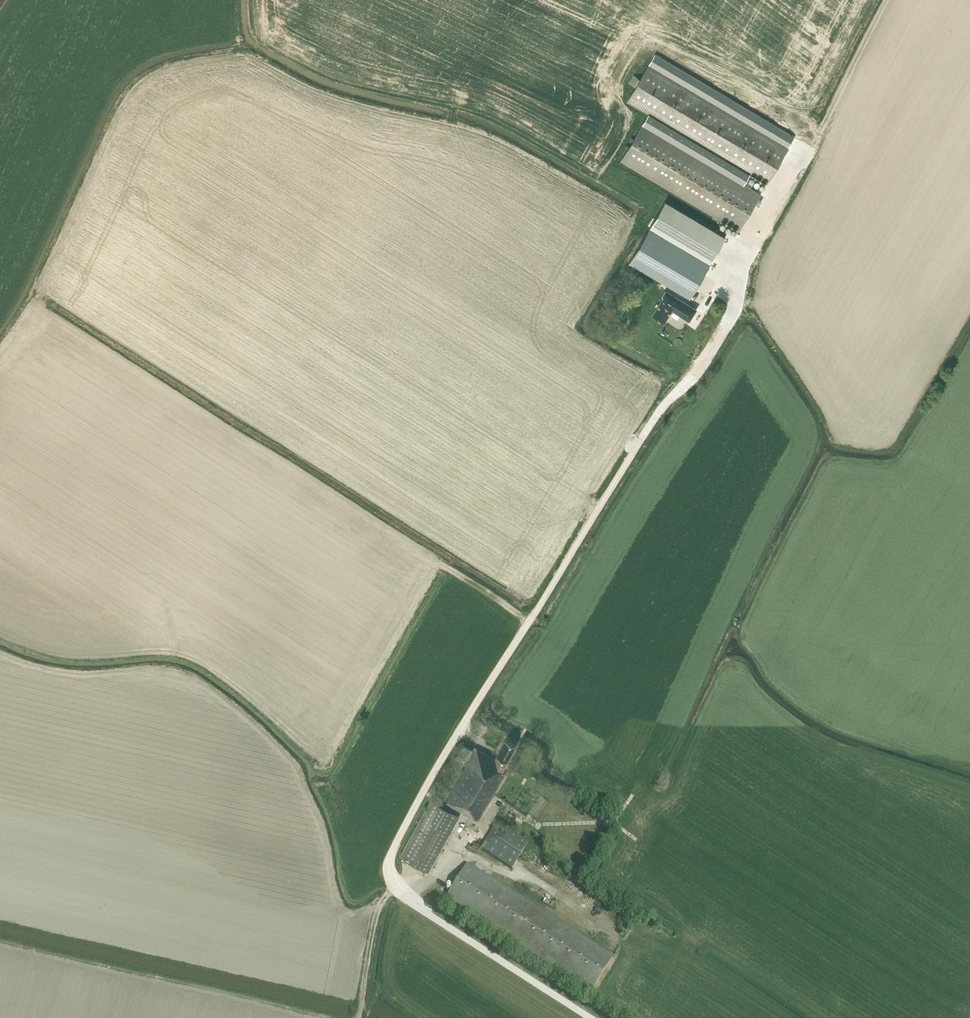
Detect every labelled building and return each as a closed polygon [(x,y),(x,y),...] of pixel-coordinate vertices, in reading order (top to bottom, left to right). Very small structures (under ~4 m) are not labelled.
[(749,173),(766,183),(787,147),(795,135),(656,53),(649,65),(628,101),(649,113),(749,173)] [(743,184),(749,173),(649,113),(643,124),(622,160),(739,229),(760,194),(743,184)] [(689,298),(725,236),(665,200),(628,262),(689,298)] [(663,297),(653,314),(664,321),(672,309),(689,320),(696,309),(666,291),(663,297)] [(475,747),(473,749),(463,744),(455,759),(465,765),(463,769),(462,769),(444,800),(479,820),(506,774),(502,771),(516,745),(505,739),(495,759),(475,747)] [(532,811),(538,816),(550,800),(544,795),(532,811)] [(431,799),(400,855),(428,870),(444,842),(448,844),(451,839),(447,837),(459,815),(431,799)] [(528,844),(494,822),(478,848),(512,870),(528,844)] [(613,956),(468,863),(445,899),(590,992),(613,956)]
